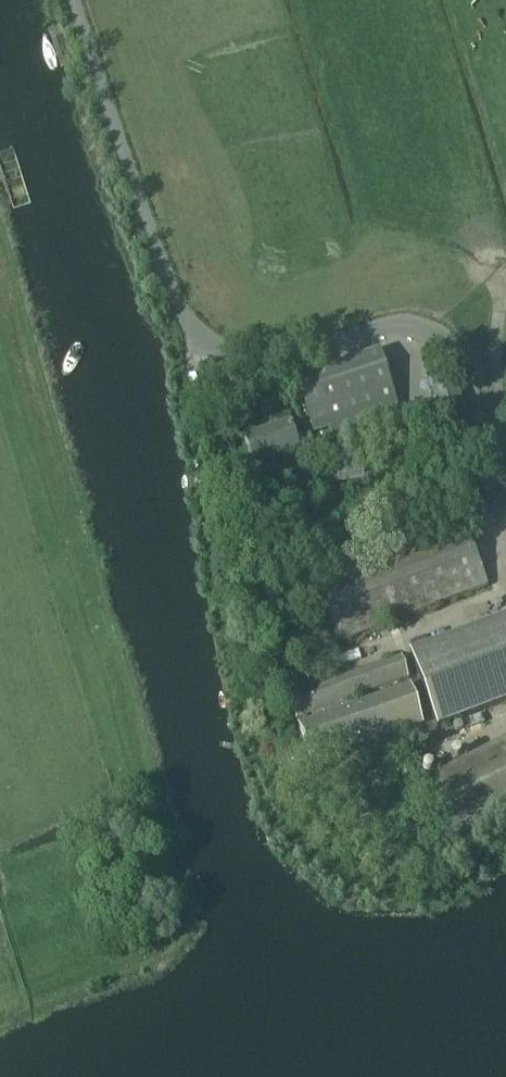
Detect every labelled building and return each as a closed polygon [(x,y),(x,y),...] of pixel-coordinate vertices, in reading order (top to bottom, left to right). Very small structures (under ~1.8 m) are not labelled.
[(331,427),(397,405),(380,351),(327,369),(297,379),(315,432),(331,427)] [(392,431),(403,427),(404,427),(397,405),(331,427),(338,449),(392,431)] [(289,421),(245,436),(255,466),(299,451),(289,421)] [(392,439),(385,441),(388,452),(396,449),(392,439)] [(312,574),(337,642),(488,585),(462,516),(312,574)] [(472,631),(409,653),(431,720),(470,708),(505,696),(505,619),(472,631)] [(312,714),(313,718),(298,723),(312,763),(424,725),(410,685),(349,706),(348,701),(409,678),(401,656),(289,696),(297,719),(312,714)] [(445,843),(505,812),(505,736),(416,782),(445,843)] [(382,770),(369,774),(374,790),(387,786),(382,770)]
